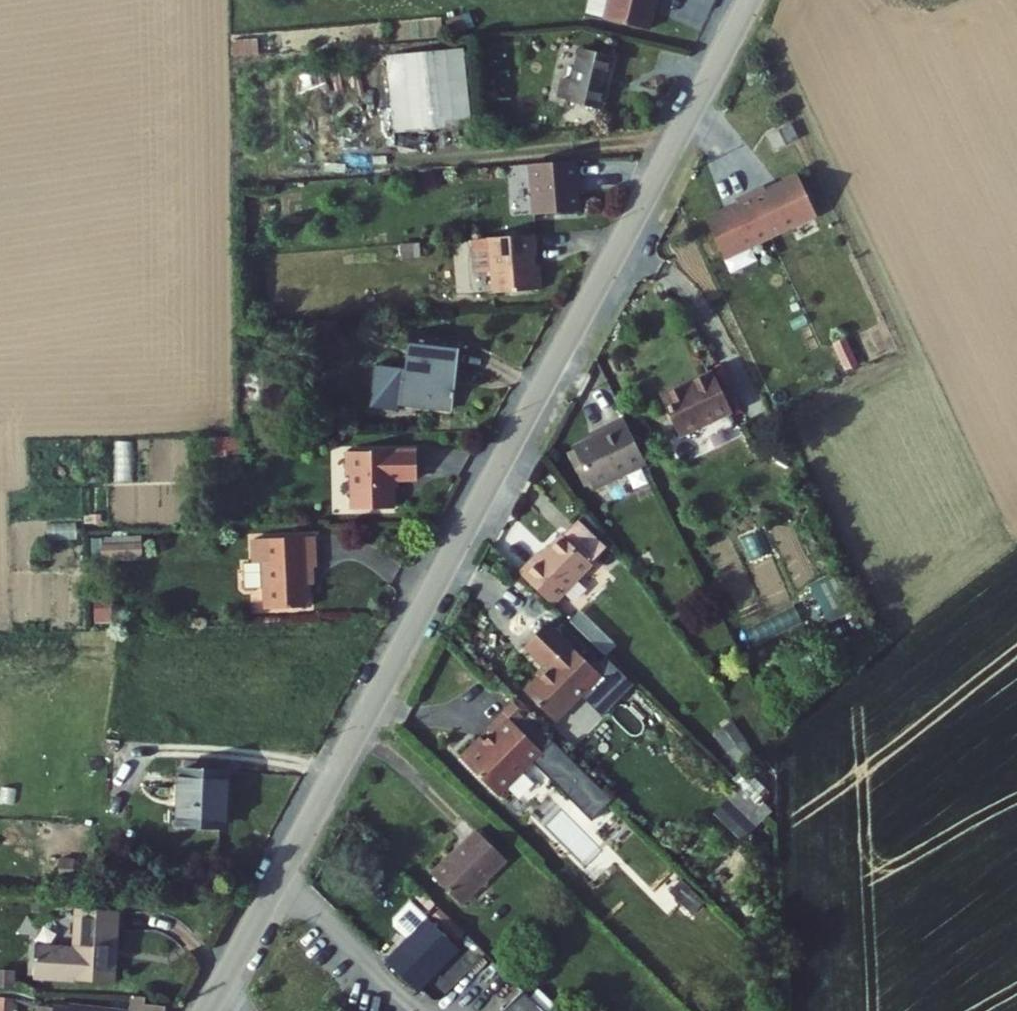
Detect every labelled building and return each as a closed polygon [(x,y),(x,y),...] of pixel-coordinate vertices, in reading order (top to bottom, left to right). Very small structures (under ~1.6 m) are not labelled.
[(652,0),(611,0),(607,19),(646,28),(652,0)] [(463,40),(388,45),(394,119),(469,114),(463,40)] [(575,76),(571,96),(603,103),(614,51),(581,44),(575,76)] [(571,96),(575,76),(562,73),(558,93),(571,96)] [(764,117),(773,135),(796,123),(788,106),(764,117)] [(586,173),(583,151),(536,154),(540,205),(586,201),(585,173),(586,173)] [(759,165),(745,171),(765,215),(811,193),(793,153),(761,169),(759,165)] [(765,215),(745,171),(731,178),(733,181),(701,196),(719,236),(765,215)] [(536,228),(493,231),(497,286),(545,283),(544,259),(539,259),(536,228)] [(461,334),(411,329),(407,368),(392,367),(389,398),(452,404),(461,334)] [(660,379),(678,417),(726,394),(708,356),(660,379)] [(585,474),(638,449),(616,402),(591,415),(592,418),(565,431),(585,474)] [(416,444),(347,445),(347,468),(353,468),(354,502),(394,502),(392,473),(418,472),(416,444)] [(133,446),(123,447),(124,475),(134,474),(133,446)] [(511,565),(544,597),(584,556),(555,527),(534,549),(530,545),(511,565)] [(313,530),(253,531),(254,555),(244,554),(244,580),(264,579),(264,601),(307,600),(306,561),(313,561),(313,530)] [(101,534),(101,560),(142,559),(142,534),(101,534)] [(812,581),(821,605),(839,598),(830,574),(812,581)] [(589,666),(535,614),(512,638),(535,660),(513,684),(544,713),(589,666)] [(503,695),(492,706),(531,744),(521,754),(581,812),(602,791),(503,695)] [(468,730),(448,751),(487,788),(521,754),(531,744),(492,706),(476,722),(481,727),(473,734),(468,730)] [(717,730),(735,761),(753,751),(734,720),(717,730)] [(229,760),(185,757),(182,811),(224,813),(224,794),(227,794),(229,760)] [(731,777),(750,795),(761,784),(742,765),(731,777)] [(741,840),(766,813),(737,785),(712,812),(741,840)] [(419,867),(449,897),(494,852),(464,823),(419,867)] [(693,889),(672,869),(659,882),(680,902),(693,889)] [(123,908),(78,905),(74,945),(32,941),(29,973),(115,981),(123,908)] [(377,952),(409,982),(451,938),(421,908),(377,952)] [(497,989),(507,978),(470,944),(460,954),(497,989)] [(513,981),(484,1010),(543,1010),(513,981)] [(68,1006),(39,1002),(38,1010),(161,1010),(161,1008),(148,1006),(152,996),(132,995),(130,1010),(69,1002),(68,1006)] [(332,996),(318,1010),(349,1010),(332,996)] [(16,999),(0,997),(0,1010),(15,1010),(16,999)]
